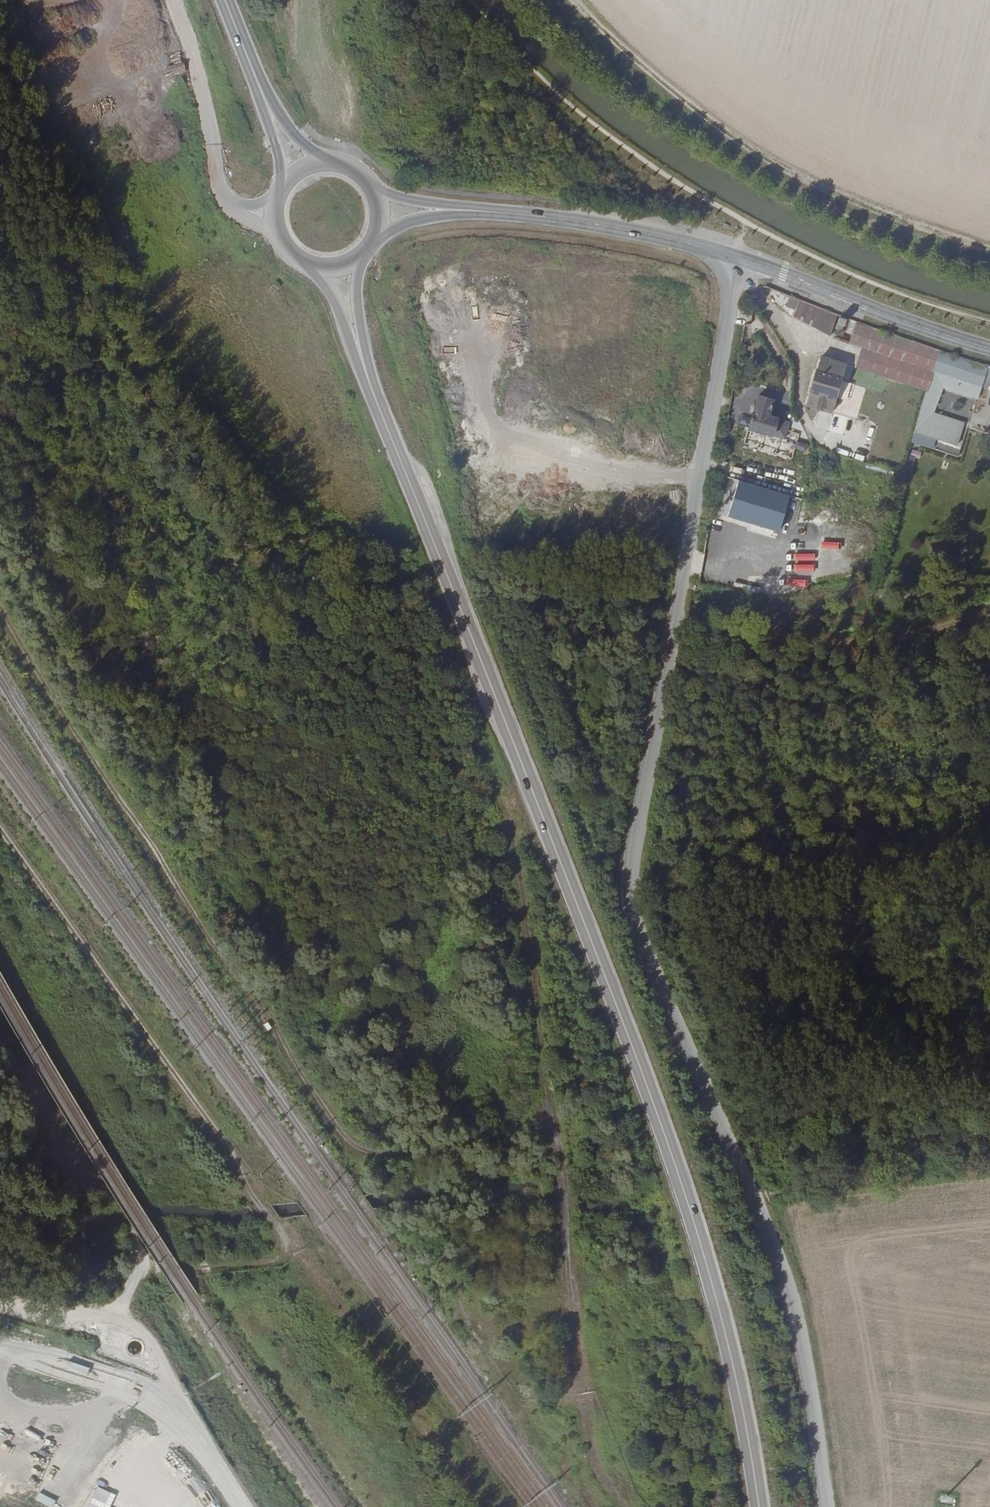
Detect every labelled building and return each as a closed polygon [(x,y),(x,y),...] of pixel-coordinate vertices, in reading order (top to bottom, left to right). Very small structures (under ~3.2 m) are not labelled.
[(839,311),(790,293),(787,308),(795,312),(793,320),(833,334),(839,311)] [(947,348),(858,318),(844,361),(822,355),(818,371),(815,371),(808,392),(810,393),(806,406),(811,408),(810,410),(817,413),(819,409),(835,413),(851,364),(930,388),(947,348)] [(924,408),(975,423),(989,374),(989,361),(947,348),(930,388),(924,408)] [(759,395),(750,427),(786,438),(791,422),(771,416),(774,400),(759,395)] [(784,531),(793,494),(728,477),(719,515),(784,531)] [(822,541),(843,536),(841,526),(841,527),(839,520),(811,526),(812,535),(820,533),(822,541)] [(824,570),(845,568),(844,552),(823,553),(824,570)] [(88,1456),(96,1463),(100,1459),(92,1451),(88,1456)]
